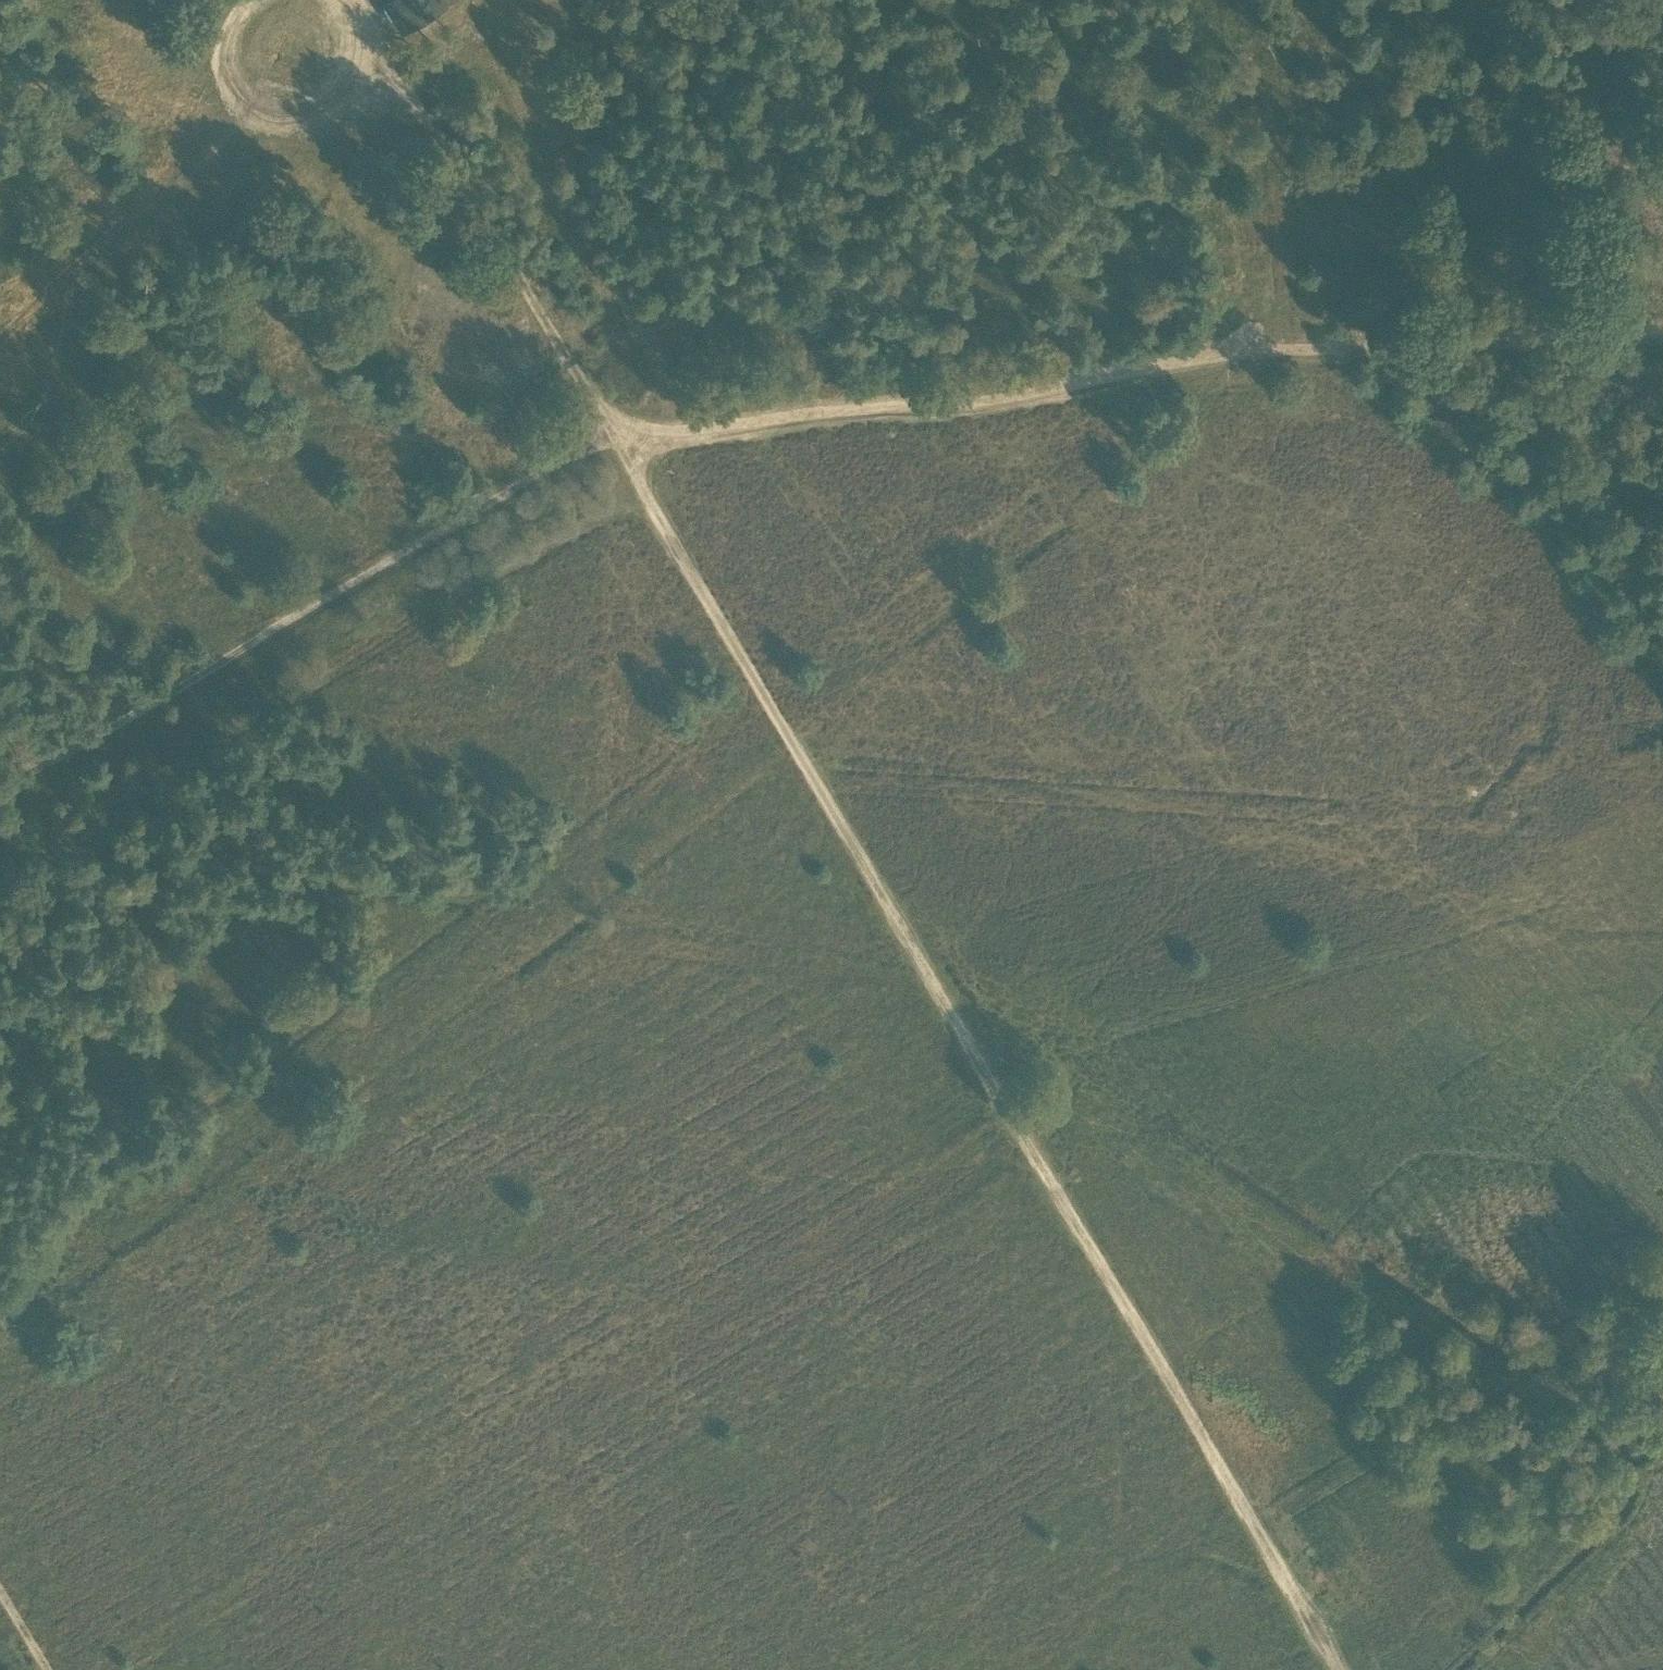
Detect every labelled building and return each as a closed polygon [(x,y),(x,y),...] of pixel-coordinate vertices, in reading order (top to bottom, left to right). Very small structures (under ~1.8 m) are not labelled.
[(402,30),(451,0),(384,0),(402,30)]
